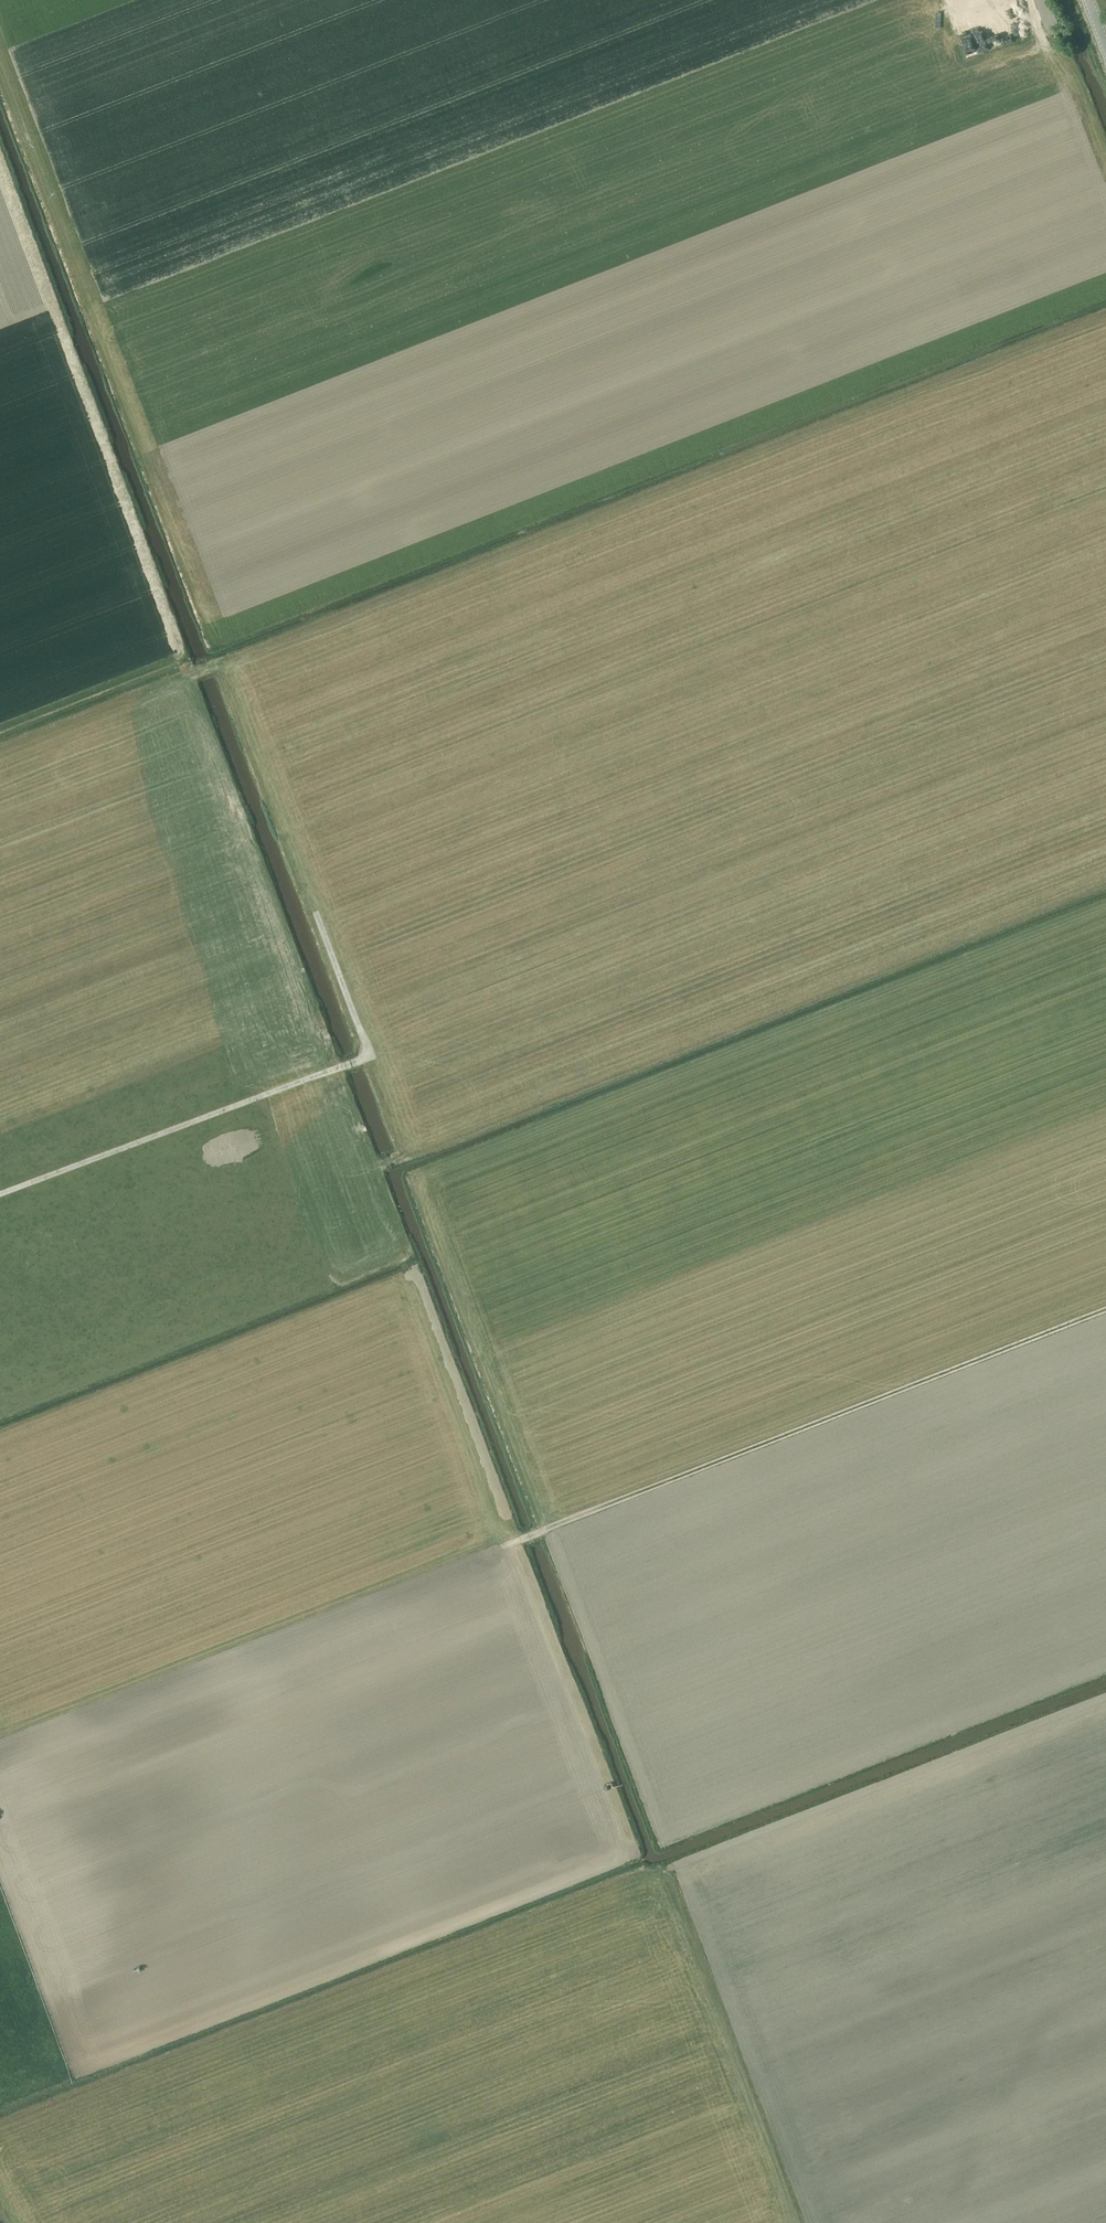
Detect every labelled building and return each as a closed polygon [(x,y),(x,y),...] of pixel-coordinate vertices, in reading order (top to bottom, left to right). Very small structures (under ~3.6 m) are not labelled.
[(986,43),(992,42),(989,26),(981,27),(979,19),(972,21),(978,51),(987,49),(986,43)]
